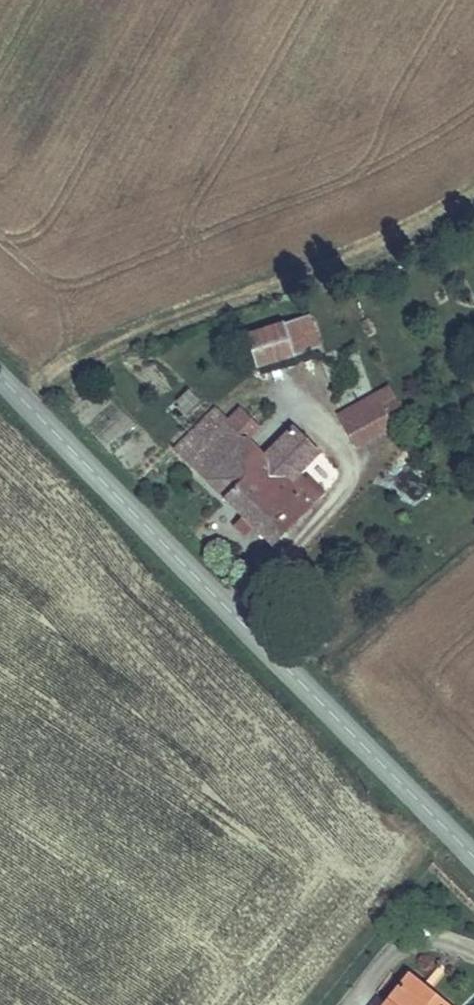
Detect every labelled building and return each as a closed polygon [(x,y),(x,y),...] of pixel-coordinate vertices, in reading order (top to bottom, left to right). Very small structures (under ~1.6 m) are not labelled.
[(306,327),(280,333),(285,360),(314,353),(306,327)] [(285,360),(280,333),(254,339),(259,366),(285,360)] [(364,410),(390,388),(377,371),(351,393),(364,410)] [(175,398),(185,412),(200,401),(190,388),(175,398)] [(404,407),(390,388),(364,410),(374,428),(404,407)] [(242,416),(228,430),(237,439),(250,423),(242,416)] [(217,419),(202,434),(214,444),(228,430),(217,419)] [(237,439),(245,447),(257,430),(250,423),(237,439)] [(245,475),(260,462),(255,455),(245,447),(237,439),(228,430),(214,444),(239,471),(245,475)] [(183,452),(273,542),(319,499),(298,475),(317,455),(294,432),(260,462),(245,475),(239,471),(214,444),(202,434),(183,452)] [(454,994),(417,965),(386,1004),(446,1004),(454,994)] [(454,994),(446,1004),(468,1004),(454,994)]
